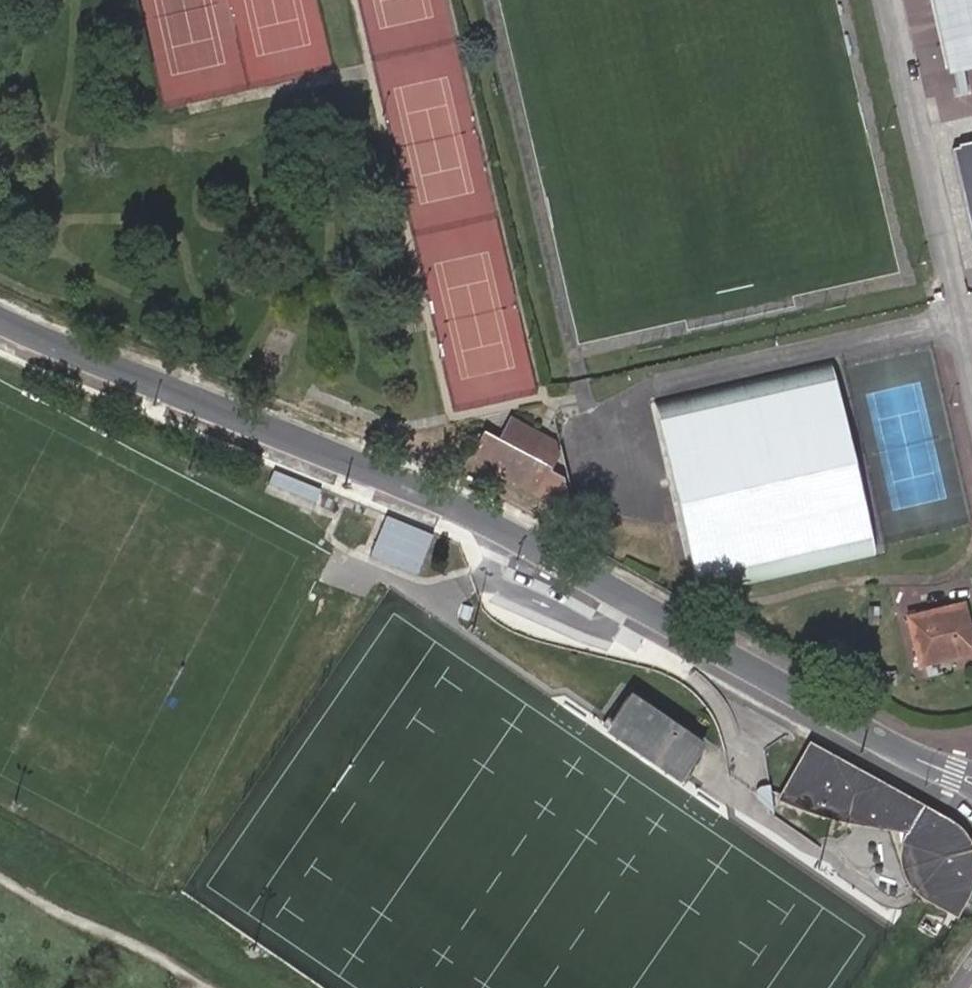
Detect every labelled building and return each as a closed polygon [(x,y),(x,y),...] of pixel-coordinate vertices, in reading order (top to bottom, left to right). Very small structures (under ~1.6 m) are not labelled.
[(944,69),(971,63),(971,0),(929,0),(944,69)] [(962,204),(971,202),(971,146),(950,151),(962,204)] [(962,204),(971,249),(971,202),(962,204)] [(846,368),(665,397),(696,587),(877,558),(846,368)] [(460,457),(530,489),(542,465),(522,455),(532,434),(497,418),(487,439),(471,432),(460,457)] [(419,533),(384,517),(367,557),(420,580),(429,559),(419,533)] [(918,661),(971,650),(971,633),(964,598),(907,610),(918,661)] [(707,746),(633,696),(611,729),(685,779),(707,746)] [(832,810),(835,811),(925,830),(917,847),(919,871),(930,886),(959,903),(970,884),(971,860),(971,854),(964,835),(948,820),(819,749),(794,797),(832,810)]
